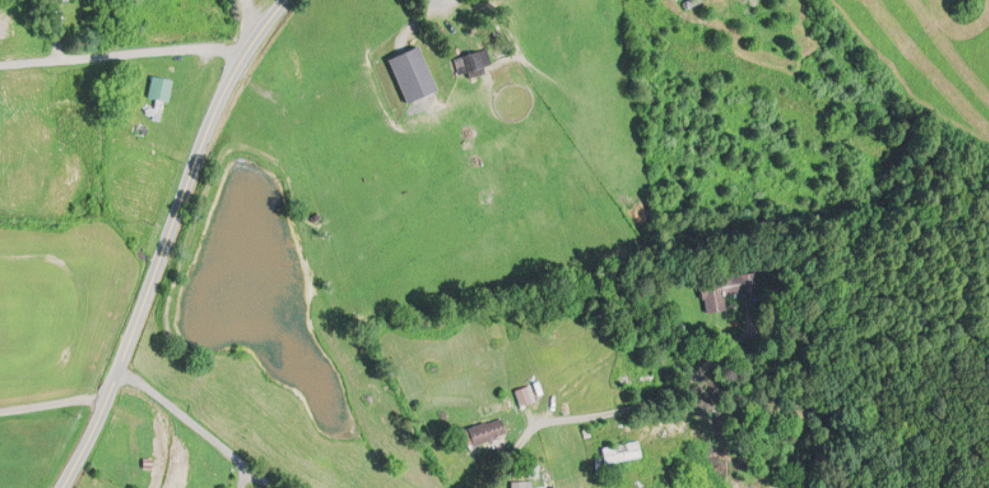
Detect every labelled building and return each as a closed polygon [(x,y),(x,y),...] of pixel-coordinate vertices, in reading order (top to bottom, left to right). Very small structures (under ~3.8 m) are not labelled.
[(453,56),(455,75),(465,74),(466,78),(484,76),(481,53),(453,56)] [(170,81),(148,76),(144,99),(154,101),(152,109),(146,108),(144,118),(161,122),(170,81)] [(725,312),(723,299),(760,293),(757,274),(697,283),(702,315),(725,312)] [(534,402),(529,387),(515,391),(519,406),(534,402)] [(462,430),(467,448),(506,437),(500,419),(462,430)] [(599,449),(602,466),(640,460),(637,443),(599,449)]
